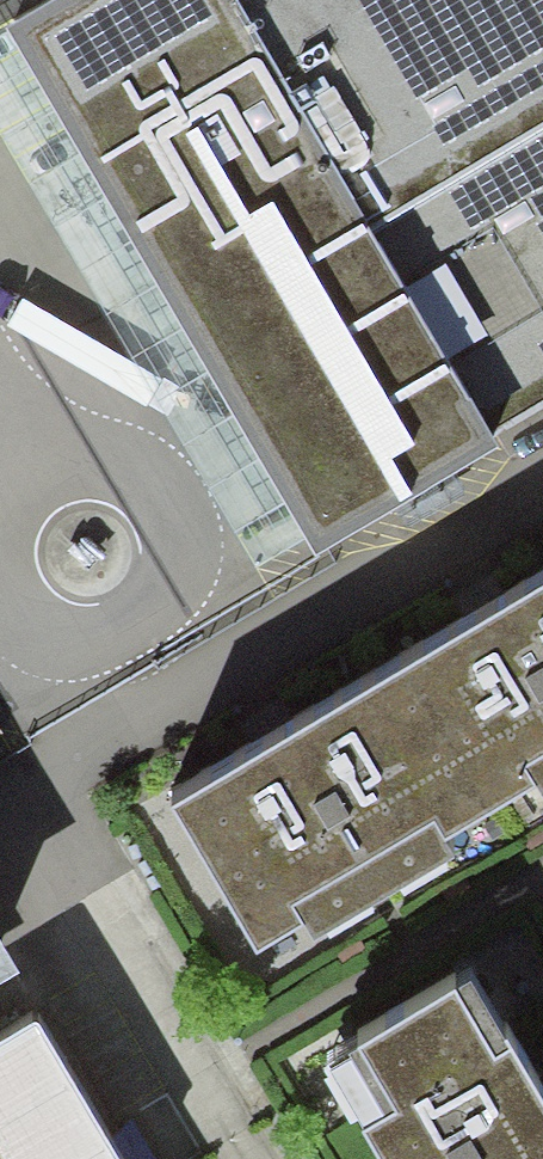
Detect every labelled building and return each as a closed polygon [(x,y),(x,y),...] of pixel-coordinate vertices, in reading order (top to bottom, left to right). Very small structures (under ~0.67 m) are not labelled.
[(12,41),(318,558),(542,426),(542,0),(82,0),(12,41)] [(176,797),(254,926),(294,902),(309,927),(385,881),(460,836),(447,814),(540,758),(542,763),(542,576),(176,797)] [(18,974),(0,944),(0,985),(18,974)] [(470,961),(329,1044),(396,1158),(542,1158),(542,1085),(470,961)] [(147,1152),(134,1131),(110,1144),(37,1021),(0,1043),(0,1158),(151,1158),(147,1152)]
